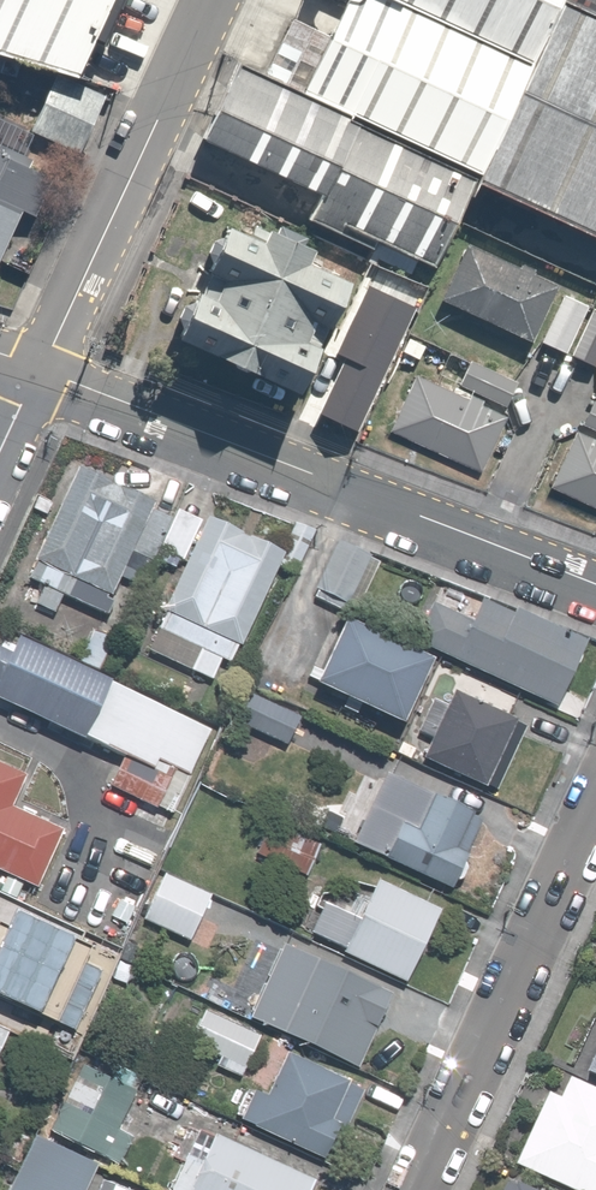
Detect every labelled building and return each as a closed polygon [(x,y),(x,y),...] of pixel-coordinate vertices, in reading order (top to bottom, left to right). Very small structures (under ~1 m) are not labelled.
[(103,18),(44,0),(0,0),(0,56),(63,74),(76,80),(103,18)] [(103,18),(112,0),(44,0),(103,18)] [(528,66),(385,0),(346,0),(329,37),(290,19),(274,53),(313,71),(302,96),(477,176),(528,66)] [(559,0),(385,0),(528,66),(557,2),(559,0)] [(557,2),(595,20),(595,0),(559,0),(557,2)] [(557,2),(528,66),(477,176),(472,187),(595,244),(595,20),(557,2)] [(472,187),(477,176),(302,96),(237,66),(200,144),(318,199),(307,222),(371,252),(375,243),(434,270),(472,187)] [(56,91),(41,85),(21,131),(76,154),(102,90),(76,80),(63,74),(56,91)] [(45,169),(0,146),(0,257),(45,169)] [(273,237),(253,228),(247,243),(224,233),(220,241),(210,244),(205,255),(208,266),(191,305),(181,308),(175,320),(179,331),(173,345),(294,399),(345,286),(304,267),(310,253),(301,249),(305,240),(277,228),(273,237)] [(518,271),(466,246),(439,302),(530,345),(556,289),(530,277),(532,272),(520,267),(518,271)] [(354,447),(417,311),(370,289),(355,321),(357,323),(353,331),(369,338),(325,434),(354,447)] [(586,308),(562,297),(541,345),(565,356),(586,308)] [(591,311),(570,359),(594,369),(595,365),(595,313),(591,311)] [(469,363),(458,386),(506,408),(517,385),(469,363)] [(464,400),(412,375),(385,431),(476,474),(502,418),(477,405),(479,401),(467,395),(464,400)] [(581,425),(595,432),(595,404),(592,401),(581,425)] [(575,433),(548,489),(595,512),(595,443),(575,433)] [(14,576),(29,584),(21,598),(50,613),(58,598),(102,620),(131,559),(120,553),(145,503),(68,466),(14,576)] [(137,653),(206,684),(217,660),(227,665),(276,556),(198,520),(137,653)] [(369,554),(329,536),(304,592),(344,611),(369,554)] [(463,615),(427,601),(408,648),(546,702),(573,635),(471,594),(463,615)] [(326,619),(301,687),(398,723),(423,655),(409,650),(326,619)] [(107,758),(96,784),(161,812),(172,786),(200,723),(0,636),(0,711),(107,758)] [(291,713),(240,691),(226,722),(278,744),(291,713)] [(402,738),(417,744),(411,760),(492,791),(519,720),(448,694),(444,705),(418,696),(402,738)] [(0,753),(0,879),(29,891),(55,829),(5,808),(24,763),(0,753)] [(478,821),(381,774),(348,843),(445,889),(478,821)] [(315,837),(258,821),(246,863),(304,879),(315,837)] [(207,892),(156,872),(137,920),(189,940),(207,892)] [(350,919),(318,905),(304,939),(402,980),(433,906),(367,878),(350,919)] [(387,991),(285,940),(245,1021),(347,1072),(387,991)] [(196,1005),(178,1039),(234,1069),(252,1034),(196,1005)] [(578,1075),(595,1083),(595,1035),(578,1075)] [(259,1096),(244,1089),(229,1123),(324,1164),(358,1086),(278,1051),(259,1096)] [(69,1068),(40,1139),(108,1167),(113,1168),(131,1124),(116,1118),(127,1092),(69,1068)] [(578,1075),(565,1070),(554,1094),(543,1089),(508,1166),(562,1189),(595,1189),(595,1083),(578,1075)] [(158,1189),(303,1189),(307,1182),(187,1127),(158,1189)] [(0,1182),(0,1189),(99,1189),(108,1167),(40,1139),(21,1131),(0,1182)] [(503,1176),(497,1189),(535,1189),(503,1176)]
